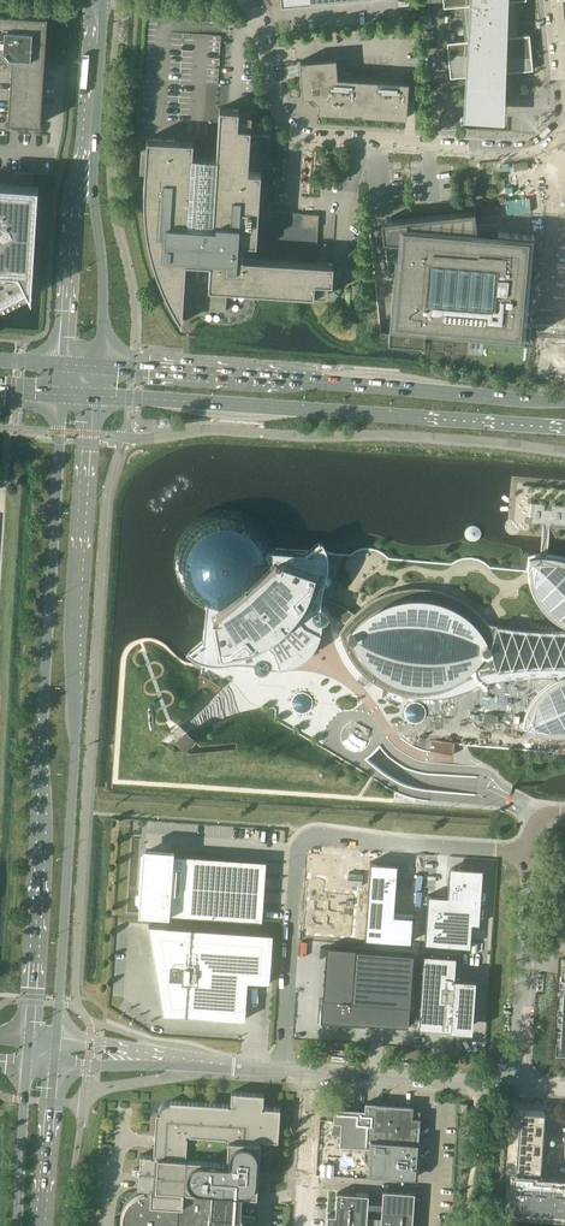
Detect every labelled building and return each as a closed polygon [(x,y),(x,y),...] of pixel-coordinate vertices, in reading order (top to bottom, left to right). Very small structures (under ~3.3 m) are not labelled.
[(444,7),(462,5),(465,40),(448,42),(451,77),(468,75),(466,109),(499,111),(501,72),(533,69),(530,34),(520,35),(517,0),(519,0),(444,0),(444,7)] [(0,7),(0,55),(8,65),(9,64),(12,64),(9,121),(10,121),(20,121),(20,125),(29,126),(29,122),(39,123),(41,123),(45,66),(49,66),(51,47),(46,46),(48,15),(17,13),(17,8),(0,7)] [(415,16),(414,7),(401,8),(402,17),(415,16)] [(222,21),(146,18),(139,136),(196,139),(196,153),(215,154),(222,28),(222,21)] [(403,26),(403,37),(417,36),(416,25),(403,26)] [(337,57),(301,60),(303,96),(313,95),(320,102),(319,112),(355,114),(355,111),(363,112),(362,114),(407,117),(409,81),(338,77),(337,57)] [(257,242),(262,171),(249,170),(252,114),(239,113),(239,109),(220,108),(217,156),(206,156),(193,155),(194,141),(147,138),(145,182),(144,195),(144,208),(145,213),(146,221),(147,230),(148,238),(150,246),(152,254),(154,262),(157,270),(159,278),(163,286),(166,293),(169,299),(174,308),(178,315),(183,322),(184,307),(227,310),(228,288),(327,295),(328,281),(333,282),(334,262),(243,257),(244,241),(257,242)] [(15,172),(14,184),(32,185),(33,173),(15,172)] [(0,183),(0,233),(0,234),(0,302),(28,288),(31,296),(38,185),(34,185),(32,185),(14,184),(0,183)] [(384,220),(386,240),(403,240),(401,257),(396,256),(389,340),(425,343),(427,325),(521,334),(524,304),(528,304),(535,234),(498,231),(498,235),(495,235),(495,234),(494,234),(494,233),(493,232),(493,231),(492,231),(491,230),(490,230),(489,231),(488,231),(487,232),(486,233),(486,234),(478,234),(475,210),(384,220)] [(319,228),(320,214),(303,213),(303,227),(319,228)] [(174,558),(174,560),(174,562),(174,564),(175,565),(175,567),(175,569),(176,571),(176,573),(177,574),(177,576),(178,578),(179,579),(179,581),(180,583),(181,584),(182,586),(183,587),(184,589),(185,590),(186,592),(187,593),(188,594),(190,596),(191,597),(192,598),(194,599),(195,600),(197,601),(198,602),(200,603),(201,604),(203,605),(205,606),(206,607),(204,638),(189,650),(190,651),(191,652),(193,653),(194,654),(195,655),(197,656),(198,657),(199,657),(200,658),(202,658),(203,659),(205,660),(207,660),(209,660),(211,661),(213,661),(214,661),(216,661),(218,662),(220,662),(222,662),(224,661),(226,661),(227,661),(229,661),(231,660),(233,660),(235,660),(237,660),(240,660),(242,659),(244,660),(246,660),(248,660),(250,660),(253,660),(255,661),(255,662),(255,663),(255,664),(255,665),(255,666),(256,666),(256,667),(256,668),(257,668),(257,669),(258,669),(259,669),(259,670),(260,670),(261,670),(262,671),(263,671),(264,671),(264,670),(265,670),(266,670),(267,670),(267,669),(268,669),(268,668),(269,668),(269,667),(270,667),(270,666),(270,665),(271,665),(271,664),(272,665),(274,665),(275,665),(277,665),(278,665),(280,665),(282,665),(283,665),(285,665),(286,664),(288,664),(289,663),(291,663),(293,662),(294,662),(296,661),(297,660),(299,660),(300,659),(302,658),(303,658),(303,659),(304,659),(305,659),(306,659),(307,659),(307,658),(308,658),(309,658),(309,657),(310,657),(310,656),(311,656),(311,655),(312,655),(312,654),(312,653),(312,652),(312,651),(312,650),(312,649),(313,648),(314,646),(315,645),(315,644),(316,642),(317,641),(318,640),(318,638),(319,637),(319,636),(320,635),(320,634),(321,632),(321,631),(321,630),(321,629),(322,628),(322,627),(322,626),(322,624),(322,623),(322,622),(322,621),(323,621),(324,621),(325,620),(326,620),(326,619),(327,619),(328,618),(328,617),(329,617),(329,616),(329,615),(330,615),(330,614),(345,623),(340,631),(340,634),(341,636),(342,639),(343,641),(344,644),(345,646),(346,649),(347,651),(348,654),(349,656),(351,658),(352,660),(354,663),(356,665),(357,667),(359,669),(361,671),(363,673),(365,674),(367,676),(369,678),(371,680),(373,681),(375,682),(378,684),(380,685),(383,686),(385,688),(388,689),(390,690),(393,691),(395,691),(398,692),(401,693),(403,693),(406,694),(409,694),(412,695),(414,695),(417,695),(420,695),(423,695),(425,695),(428,694),(431,694),(434,693),(436,693),(439,692),(442,691),(444,691),(447,690),(449,689),(452,688),(454,686),(457,685),(459,684),(462,682),(464,681),(474,678),(485,675),(495,672),(506,670),(516,669),(527,667),(538,666),(548,666),(559,666),(564,666),(564,629),(535,628),(489,623),(487,620),(485,618),(483,615),(481,613),(478,611),(476,609),(474,607),(471,605),(469,603),(466,601),(464,600),(461,598),(458,597),(455,595),(453,594),(450,593),(447,592),(444,591),(441,590),(438,589),(435,589),(432,588),(429,588),(426,587),(423,587),(420,587),(417,587),(413,587),(410,587),(407,587),(404,588),(401,588),(398,589),(395,590),(392,590),(389,591),(386,592),(383,593),(381,595),(378,596),(375,597),(372,599),(370,600),(367,602),(365,604),(362,606),(360,608),(357,610),(355,612),(353,611),(352,609),(350,608),(348,607),(346,605),(344,604),(343,603),(341,602),(339,601),(337,600),(335,600),(332,599),(330,598),(328,598),(326,597),(324,597),(322,596),(322,594),(322,592),(323,589),(323,587),(324,585),(324,583),(325,581),(326,579),(326,577),(327,575),(327,573),(328,572),(328,570),(328,568),(328,566),(329,564),(329,562),(329,560),(329,558),(329,556),(328,554),(328,552),(328,551),(327,549),(327,547),(326,546),(325,544),(325,542),(324,541),(323,539),(322,538),(307,550),(276,547),(276,545),(275,543),(274,541),(274,540),(273,538),(272,536),(272,535),(271,533),(270,532),(269,530),(268,529),(267,527),(266,526),(264,524),(263,523),(262,522),(261,521),(259,519),(258,518),(256,517),(255,516),(253,515),(252,514),(250,513),(249,512),(247,512),(245,511),(244,510),(242,510),(240,509),(239,509),(237,508),(235,508),(233,508),(232,507),(230,507),(228,507),(226,507),(224,507),(223,507),(221,507),(219,507),(217,508),(215,508),(214,508),(212,509),(210,509),(208,510),(207,511),(205,511),(204,512),(202,513),(200,514),(199,515),(197,516),(196,517),(194,518),(193,519),(191,520),(190,521),(189,522),(188,524),(186,525),(185,526),(184,528),(183,529),(182,531),(181,532),(180,534),(179,536),(179,537),(178,539),(177,541),(177,542),(176,544),(176,546),(175,547),(175,549),(175,551),(174,553),(174,555),(174,556),(174,558)] [(477,541),(482,537),(483,530),(481,527),(477,524),(470,524),(465,529),(466,537),(471,541),(477,541)] [(564,558),(562,557),(560,557),(557,556),(555,556),(553,555),(551,555),(549,555),(547,555),(544,555),(542,555),(540,555),(538,555),(536,555),(534,555),(531,556),(529,556),(529,558),(529,561),(528,563),(528,565),(528,567),(528,569),(528,571),(529,574),(529,576),(529,578),(529,580),(530,582),(530,584),(531,586),(532,588),(533,590),(533,593),(534,595),(535,596),(536,598),(537,600),(539,602),(540,604),(541,606),(542,607),(544,609),(545,611),(547,612),(548,614),(550,615),(552,617),(553,618),(555,619),(557,620),(559,622),(561,623),(563,624),(564,625),(564,558)] [(564,675),(562,676),(560,677),(558,678),(556,679),(554,680),(552,681),(550,682),(549,683),(547,684),(545,686),(544,687),(542,689),(541,690),(539,692),(538,693),(536,695),(535,697),(534,698),(533,700),(532,702),(530,704),(530,706),(529,708),(528,709),(527,711),(526,713),(526,715),(525,718),(524,720),(524,722),(524,724),(523,726),(525,727),(527,728),(529,729),(531,730),(533,731),(535,731),(537,732),(539,733),(542,733),(544,734),(546,734),(548,734),(550,735),(552,735),(555,735),(557,735),(559,735),(561,735),(563,734),(564,734),(564,675)] [(136,891),(136,900),(140,900),(139,913),(141,913),(263,921),(267,859),(174,853),(174,848),(144,846),(141,891),(139,891),(136,891)] [(311,857),(305,935),(355,938),(358,892),(335,890),(337,859),(311,857)] [(370,861),(365,939),(412,942),(414,915),(395,914),(399,863),(370,861)] [(428,894),(425,943),(470,946),(472,923),(479,923),(483,868),(449,866),(448,896),(428,894)] [(186,1013),(246,1018),(248,986),(248,981),(270,982),(274,933),(150,924),(161,992),(168,991),(169,998),(171,1005),(186,1007),(186,1013)] [(322,998),(320,1021),(339,1022),(340,1021),(347,1021),(347,1023),(366,1024),(366,1023),(367,1023),(385,1025),(409,1026),(414,952),(343,947),(332,947),(327,946),(323,998),(322,998)] [(424,953),(419,1027),(443,1028),(472,1030),(474,1003),(476,978),(455,977),(456,956),(424,953)] [(231,1104),(171,1100),(171,1102),(169,1102),(168,1102),(167,1102),(165,1102),(164,1103),(163,1104),(162,1105),(161,1106),(160,1107),(159,1108),(159,1110),(159,1111),(159,1112),(157,1112),(154,1155),(141,1154),(139,1187),(145,1187),(145,1194),(144,1194),(140,1195),(136,1197),(132,1200),(129,1204),(126,1207),(124,1213),(123,1217),(123,1221),(123,1225),(177,1225),(177,1224),(207,1225),(242,1225),(242,1222),(253,1223),(254,1223),(255,1222),(256,1222),(256,1221),(256,1220),(257,1220),(256,1219),(256,1218),(256,1217),(255,1217),(254,1216),(253,1216),(243,1215),(243,1213),(241,1213),(242,1194),(243,1194),(243,1193),(257,1194),(258,1180),(267,1180),(268,1177),(268,1174),(259,1173),(260,1164),(261,1139),(279,1140),(281,1107),(264,1106),(264,1093),(232,1091),(231,1104)] [(335,1108),(334,1119),(342,1120),(341,1143),(372,1145),(370,1173),(416,1176),(417,1164),(419,1164),(420,1162),(417,1162),(418,1141),(419,1118),(411,1117),(412,1105),(366,1102),(366,1110),(335,1108)] [(520,1109),(519,1120),(544,1122),(545,1111),(520,1109)] [(519,1120),(519,1130),(544,1132),(544,1122),(519,1120)] [(519,1130),(518,1140),(543,1141),(544,1132),(519,1130)] [(518,1140),(517,1149),(542,1151),(543,1141),(518,1140)] [(517,1149),(517,1159),(542,1161),(542,1151),(517,1149)] [(517,1159),(516,1169),(533,1171),(541,1171),(542,1161),(517,1159)] [(513,1208),(564,1211),(564,1183),(533,1181),(533,1171),(516,1169),(513,1208)] [(415,1193),(384,1190),(382,1218),(381,1225),(412,1225),(415,1193)] [(367,1217),(368,1194),(338,1192),(336,1215),(329,1214),(328,1225),(367,1225),(367,1217)] [(382,1218),(367,1217),(367,1225),(381,1225),(382,1218)]
